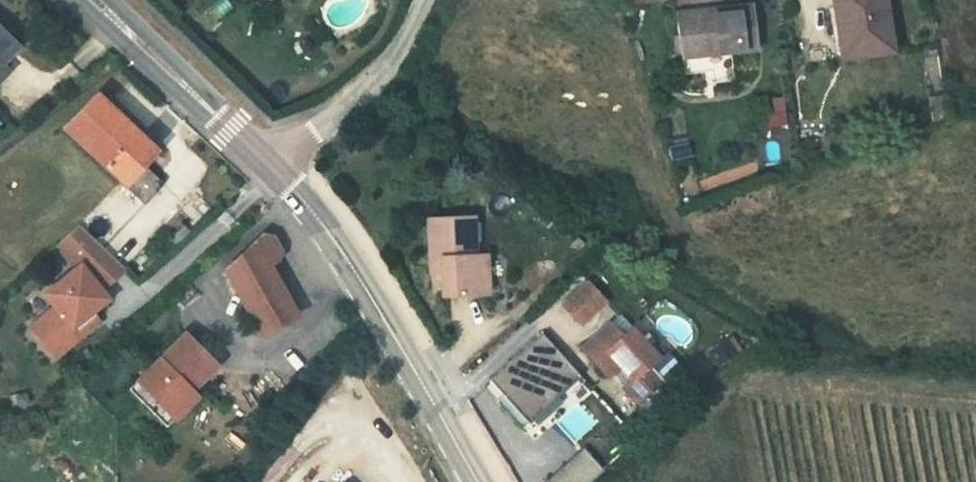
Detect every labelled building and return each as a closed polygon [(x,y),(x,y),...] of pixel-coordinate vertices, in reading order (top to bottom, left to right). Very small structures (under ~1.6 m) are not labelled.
[(884,46),(873,0),(823,0),(834,57),(884,46)] [(13,58),(3,47),(22,28),(0,5),(0,71),(13,58)] [(659,5),(660,52),(736,53),(735,5),(659,5)] [(154,155),(163,148),(99,81),(64,111),(121,170),(141,153),(147,148),(154,155)] [(139,188),(158,171),(141,153),(121,170),(139,188)] [(437,278),(438,289),(490,285),(490,248),(473,249),(471,206),(416,209),(419,260),(437,259),(437,278)] [(93,233),(77,216),(58,233),(74,250),(93,233)] [(254,238),(242,237),(210,279),(250,341),(284,319),(251,270),(262,262),(263,252),(254,238)] [(103,280),(74,250),(38,283),(52,297),(28,320),(55,350),(93,315),(87,309),(69,325),(62,317),(103,280)] [(587,269),(562,292),(579,310),(604,288),(587,269)] [(647,357),(658,347),(627,313),(618,320),(606,307),(578,333),(604,360),(617,349),(634,368),(626,376),(641,391),(661,372),(647,357)] [(202,343),(170,308),(112,364),(137,390),(168,359),(177,366),(202,343)] [(541,326),(488,374),(523,412),(576,364),(541,326)] [(658,347),(647,357),(661,372),(675,359),(676,353),(667,344),(658,347)] [(633,399),(641,391),(626,376),(618,384),(633,399)] [(602,472),(583,450),(547,481),(548,481),(591,481),(602,472)] [(331,481),(356,481),(344,469),(331,481)]
